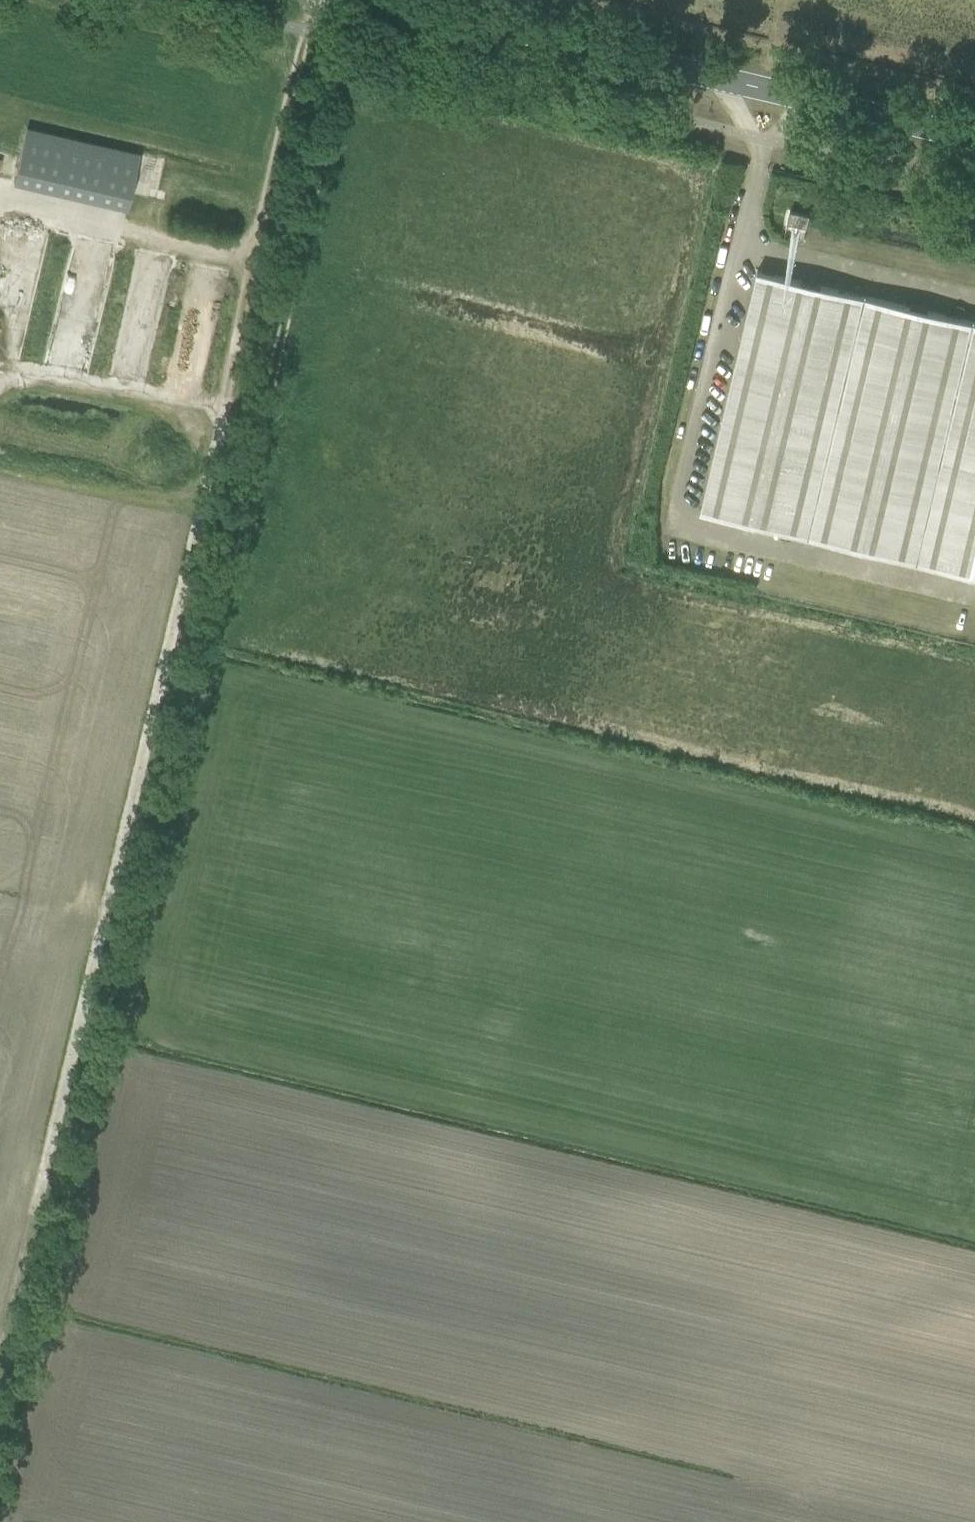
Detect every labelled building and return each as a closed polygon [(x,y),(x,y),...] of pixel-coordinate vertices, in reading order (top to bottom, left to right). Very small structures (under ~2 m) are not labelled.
[(129,207),(141,150),(26,126),(14,183),(129,207)] [(788,223),(807,227),(810,215),(790,211),(788,223)] [(974,576),(974,322),(758,271),(701,511),(974,576)]
